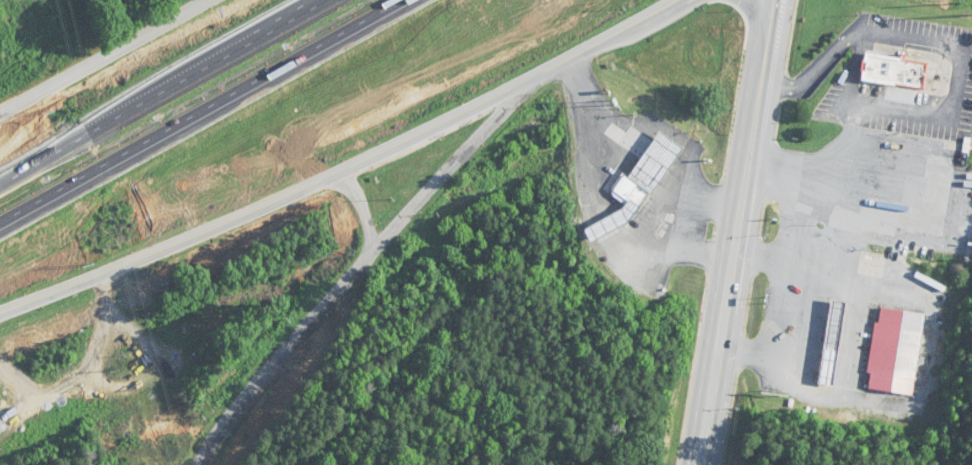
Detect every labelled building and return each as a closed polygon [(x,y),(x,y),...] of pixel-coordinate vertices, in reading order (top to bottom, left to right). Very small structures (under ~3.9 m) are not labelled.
[(928,63),(864,55),(860,82),(925,90),(928,63)] [(635,221),(681,146),(658,132),(633,171),(619,178),(609,194),(622,202),(625,209),(581,229),(588,243),(635,221)] [(819,385),(834,387),(844,301),(829,300),(819,385)] [(866,390),(913,395),(923,314),(876,308),(866,390)]
